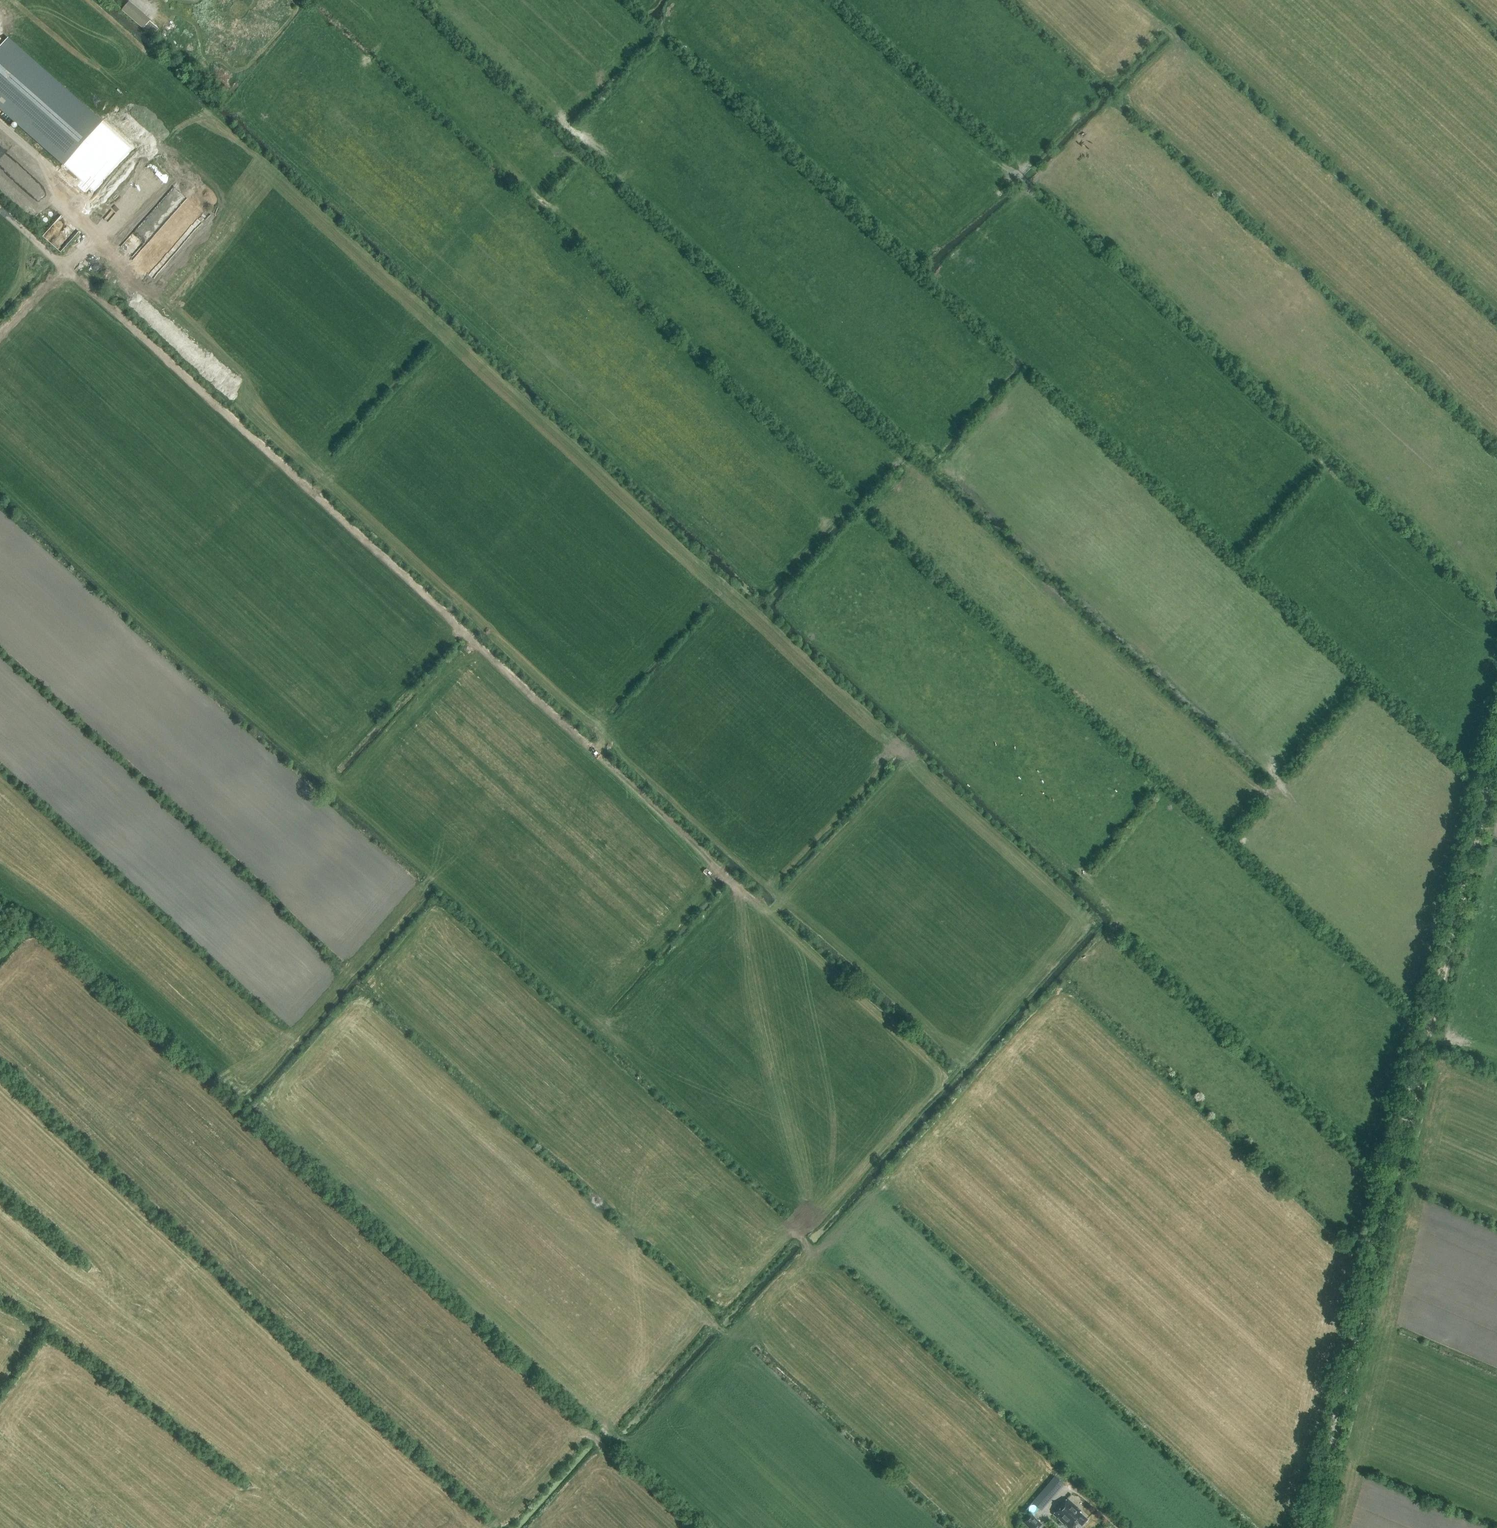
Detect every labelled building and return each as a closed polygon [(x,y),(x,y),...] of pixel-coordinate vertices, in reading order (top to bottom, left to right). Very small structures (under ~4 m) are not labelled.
[(128,2),(121,10),(151,36),(158,28),(128,2)] [(64,164),(101,122),(8,40),(0,48),(0,108),(64,164)] [(1053,1476),(1031,1501),(1041,1510),(1063,1485),(1053,1476)] [(1051,1513),(1068,1527),(1071,1527),(1077,1522),(1081,1525),(1086,1519),(1078,1511),(1079,1510),(1066,1497),(1051,1513)] [(1021,1521),(1028,1527),(1036,1527),(1041,1524),(1030,1512),(1021,1521)]
